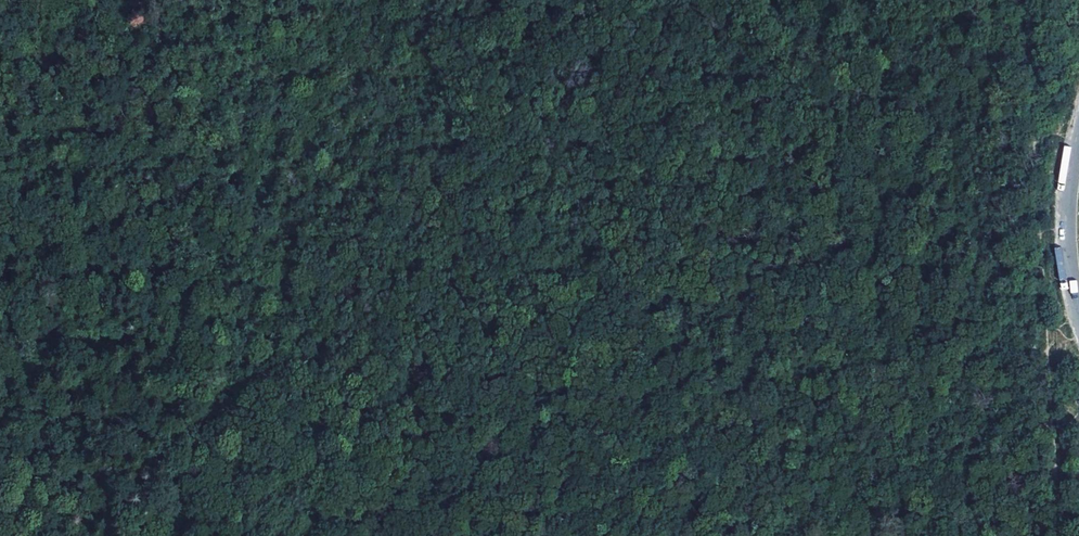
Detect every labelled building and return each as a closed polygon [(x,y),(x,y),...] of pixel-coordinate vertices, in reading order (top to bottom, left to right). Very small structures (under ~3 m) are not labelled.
[(1064,145),(1056,189),(1064,190),(1072,147),(1064,145)] [(1063,247),(1055,247),(1058,280),(1066,279),(1063,247)]
